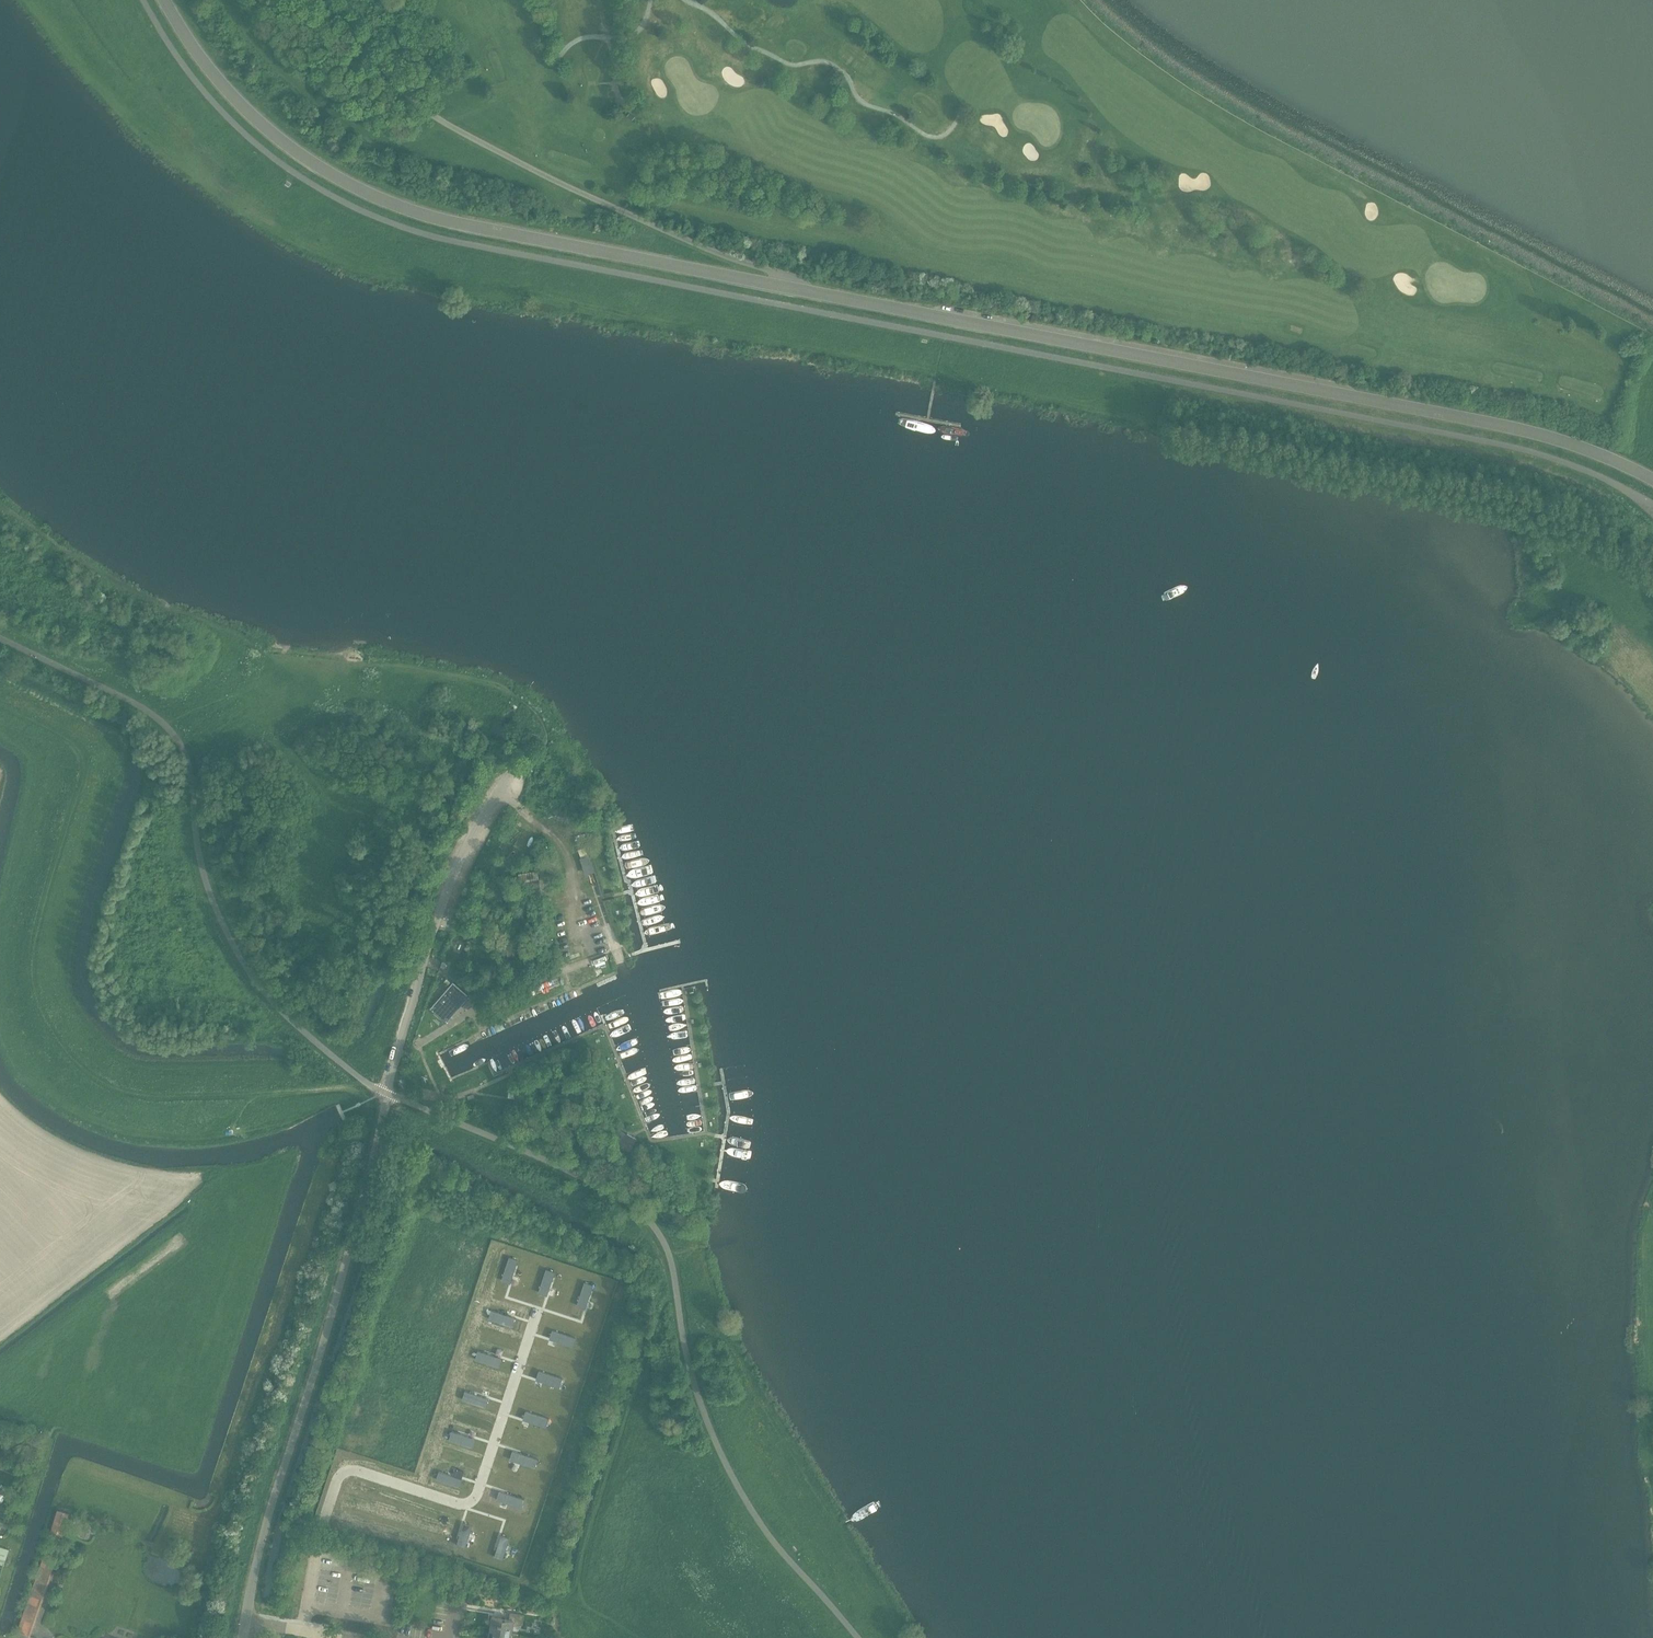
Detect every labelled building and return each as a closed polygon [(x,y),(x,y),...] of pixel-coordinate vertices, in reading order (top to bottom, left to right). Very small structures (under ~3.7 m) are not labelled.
[(584,847),(578,849),(581,857),(587,855),(584,847)] [(446,1020),(468,995),(453,983),(432,1007),(446,1020)] [(510,1081),(508,1097),(514,1098),(514,1096),(516,1082),(510,1081)] [(627,1133),(623,1140),(631,1145),(635,1137),(627,1133)] [(509,1257),(502,1280),(510,1283),(518,1260),(509,1257)] [(546,1269),(539,1292),(547,1295),(555,1272),(546,1269)] [(584,1282),(577,1305),(585,1308),(593,1285),(584,1282)] [(491,1310),(489,1319),(512,1326),(515,1318),(491,1310)] [(552,1330),(550,1339),(573,1346),(575,1338),(552,1330)] [(478,1351),(475,1359),(498,1367),(501,1358),(478,1351)] [(539,1371),(536,1379),(559,1387),(562,1378),(539,1371)] [(465,1391),(462,1399),(485,1407),(488,1398),(465,1391)] [(526,1411),(523,1419),(524,1419),(546,1427),(549,1418),(527,1411),(526,1411)] [(452,1431),(449,1439),(472,1447),(475,1439),(452,1431)] [(513,1451),(510,1459),(535,1467),(538,1459),(513,1451)] [(439,1471),(436,1479),(459,1487),(462,1479),(439,1471)] [(499,1491),(497,1499),(522,1508),(524,1499),(499,1491)] [(57,1509),(51,1531),(63,1535),(69,1513),(57,1509)] [(6,1529),(9,1525),(0,1517),(0,1524),(6,1529)] [(8,1523),(14,1527),(17,1521),(11,1518),(8,1523)] [(464,1523),(457,1545),(461,1546),(465,1547),(472,1526),(469,1525),(464,1523)] [(501,1535),(494,1556),(503,1559),(509,1538),(501,1535)] [(4,1564),(8,1549),(0,1546),(0,1563),(4,1564)] [(17,1630),(28,1634),(56,1557),(45,1553),(17,1630)] [(491,1615),(488,1629),(511,1632),(512,1624),(522,1623),(523,1614),(509,1611),(508,1618),(491,1615)] [(511,1632),(488,1629),(487,1637),(510,1637),(511,1632)]
